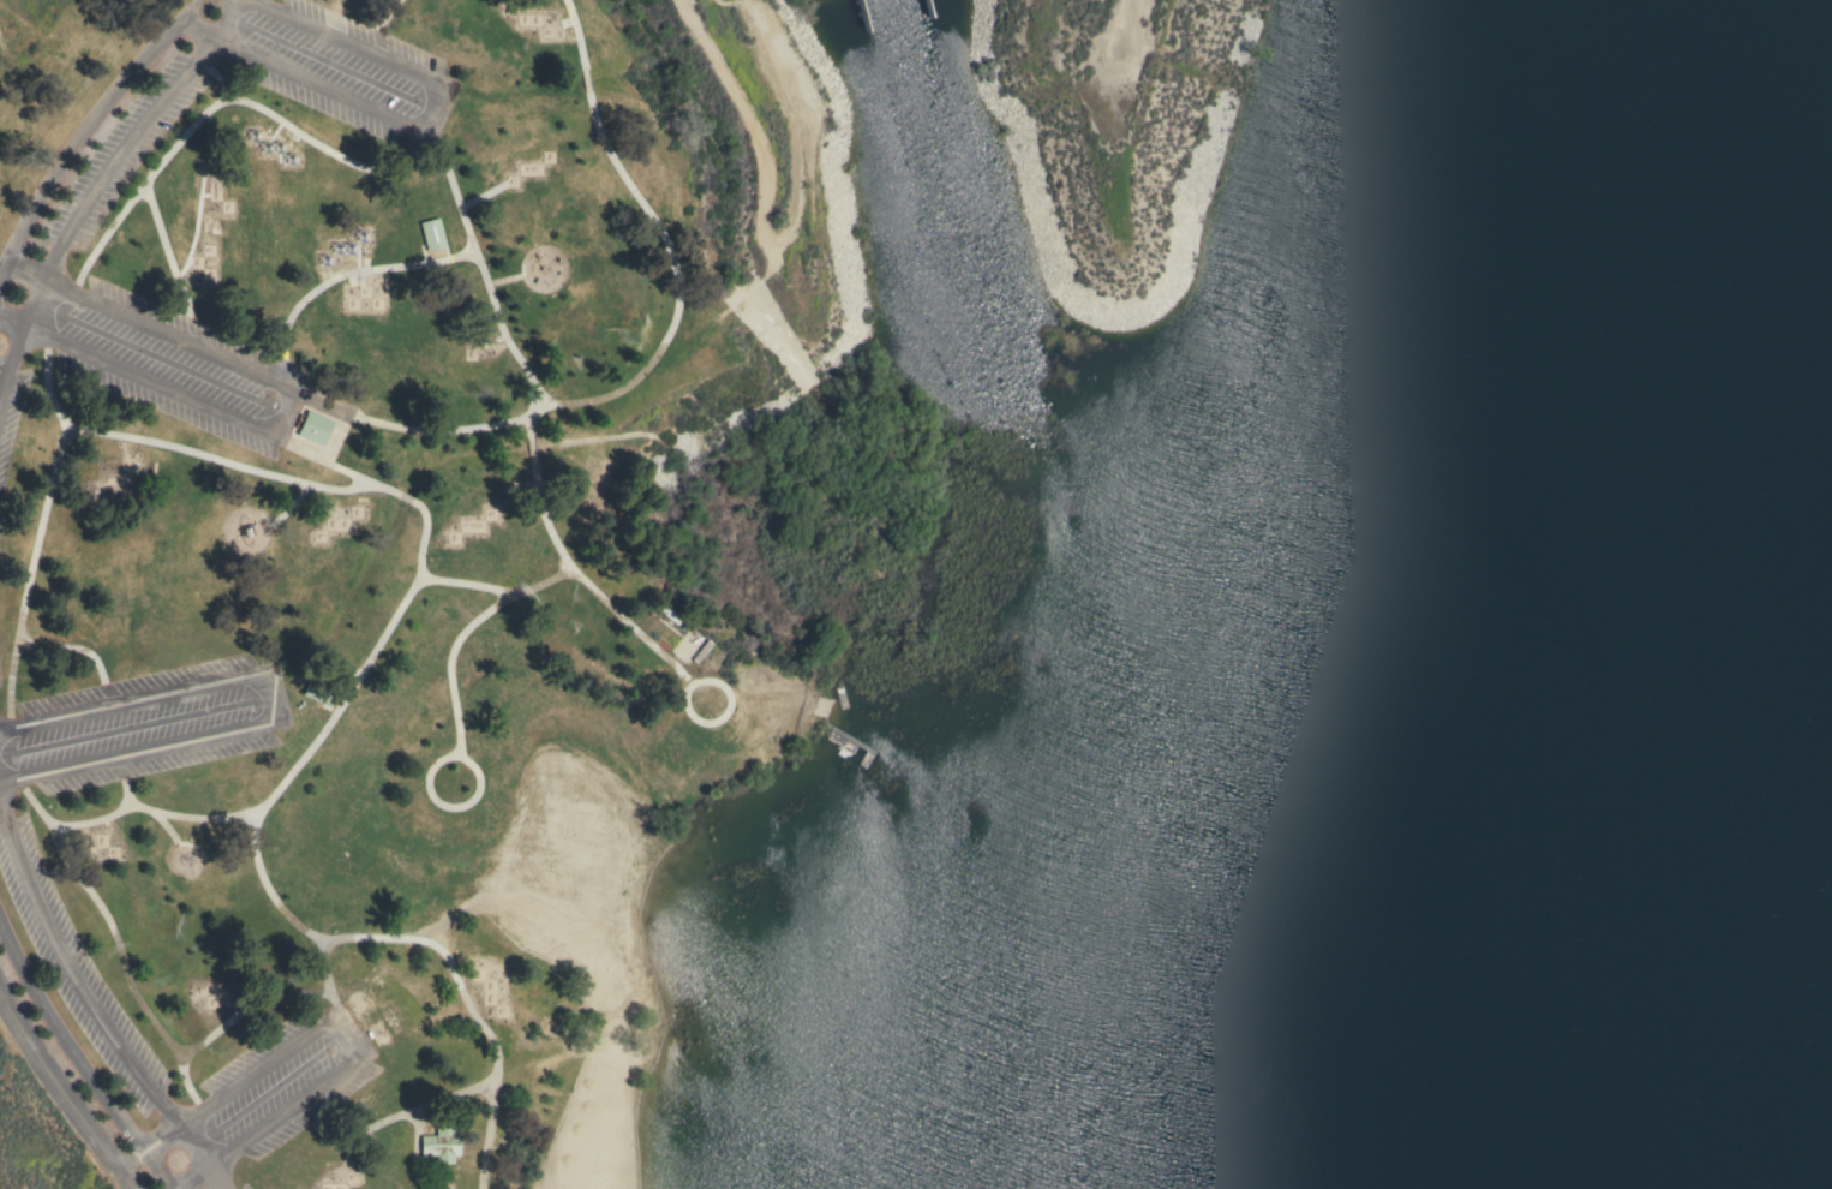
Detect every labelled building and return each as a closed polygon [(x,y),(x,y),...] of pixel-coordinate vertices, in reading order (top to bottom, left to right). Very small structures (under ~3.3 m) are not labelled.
[(419,222),(438,217),(445,247),(436,250),(426,252),(419,222)] [(295,435),(306,410),(333,420),(322,446),(295,435)] [(653,608),(658,601),(687,623),(681,631),(653,608)] [(420,1135),(436,1135),(435,1124),(456,1124),(456,1134),(463,1134),(463,1154),(453,1154),(453,1164),(436,1164),(436,1155),(420,1155),(420,1135)]
